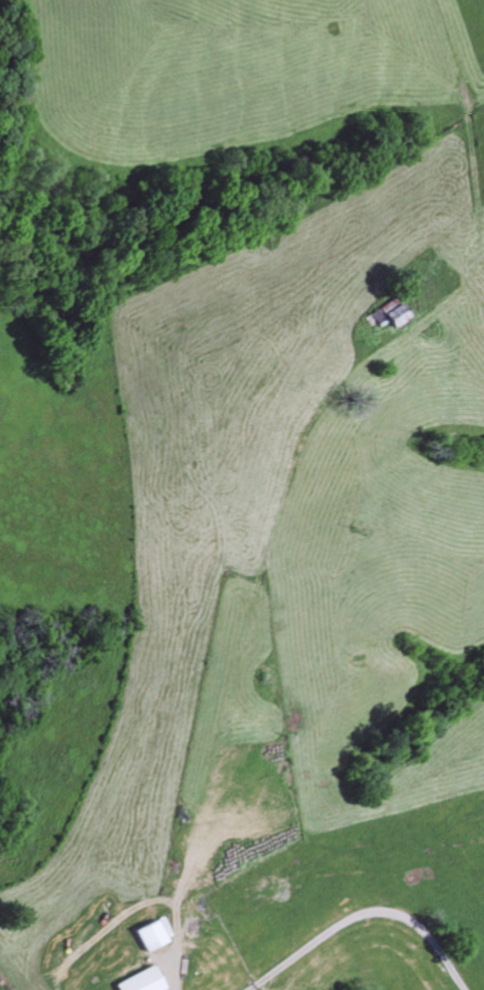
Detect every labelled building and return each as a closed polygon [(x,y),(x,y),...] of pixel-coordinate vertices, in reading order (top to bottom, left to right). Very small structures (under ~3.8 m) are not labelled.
[(392,321),(397,330),(413,320),(399,298),(372,315),(381,328),(392,321)] [(139,932),(149,954),(177,940),(167,919),(139,932)] [(160,969),(120,983),(123,989),(167,989),(160,969)]
